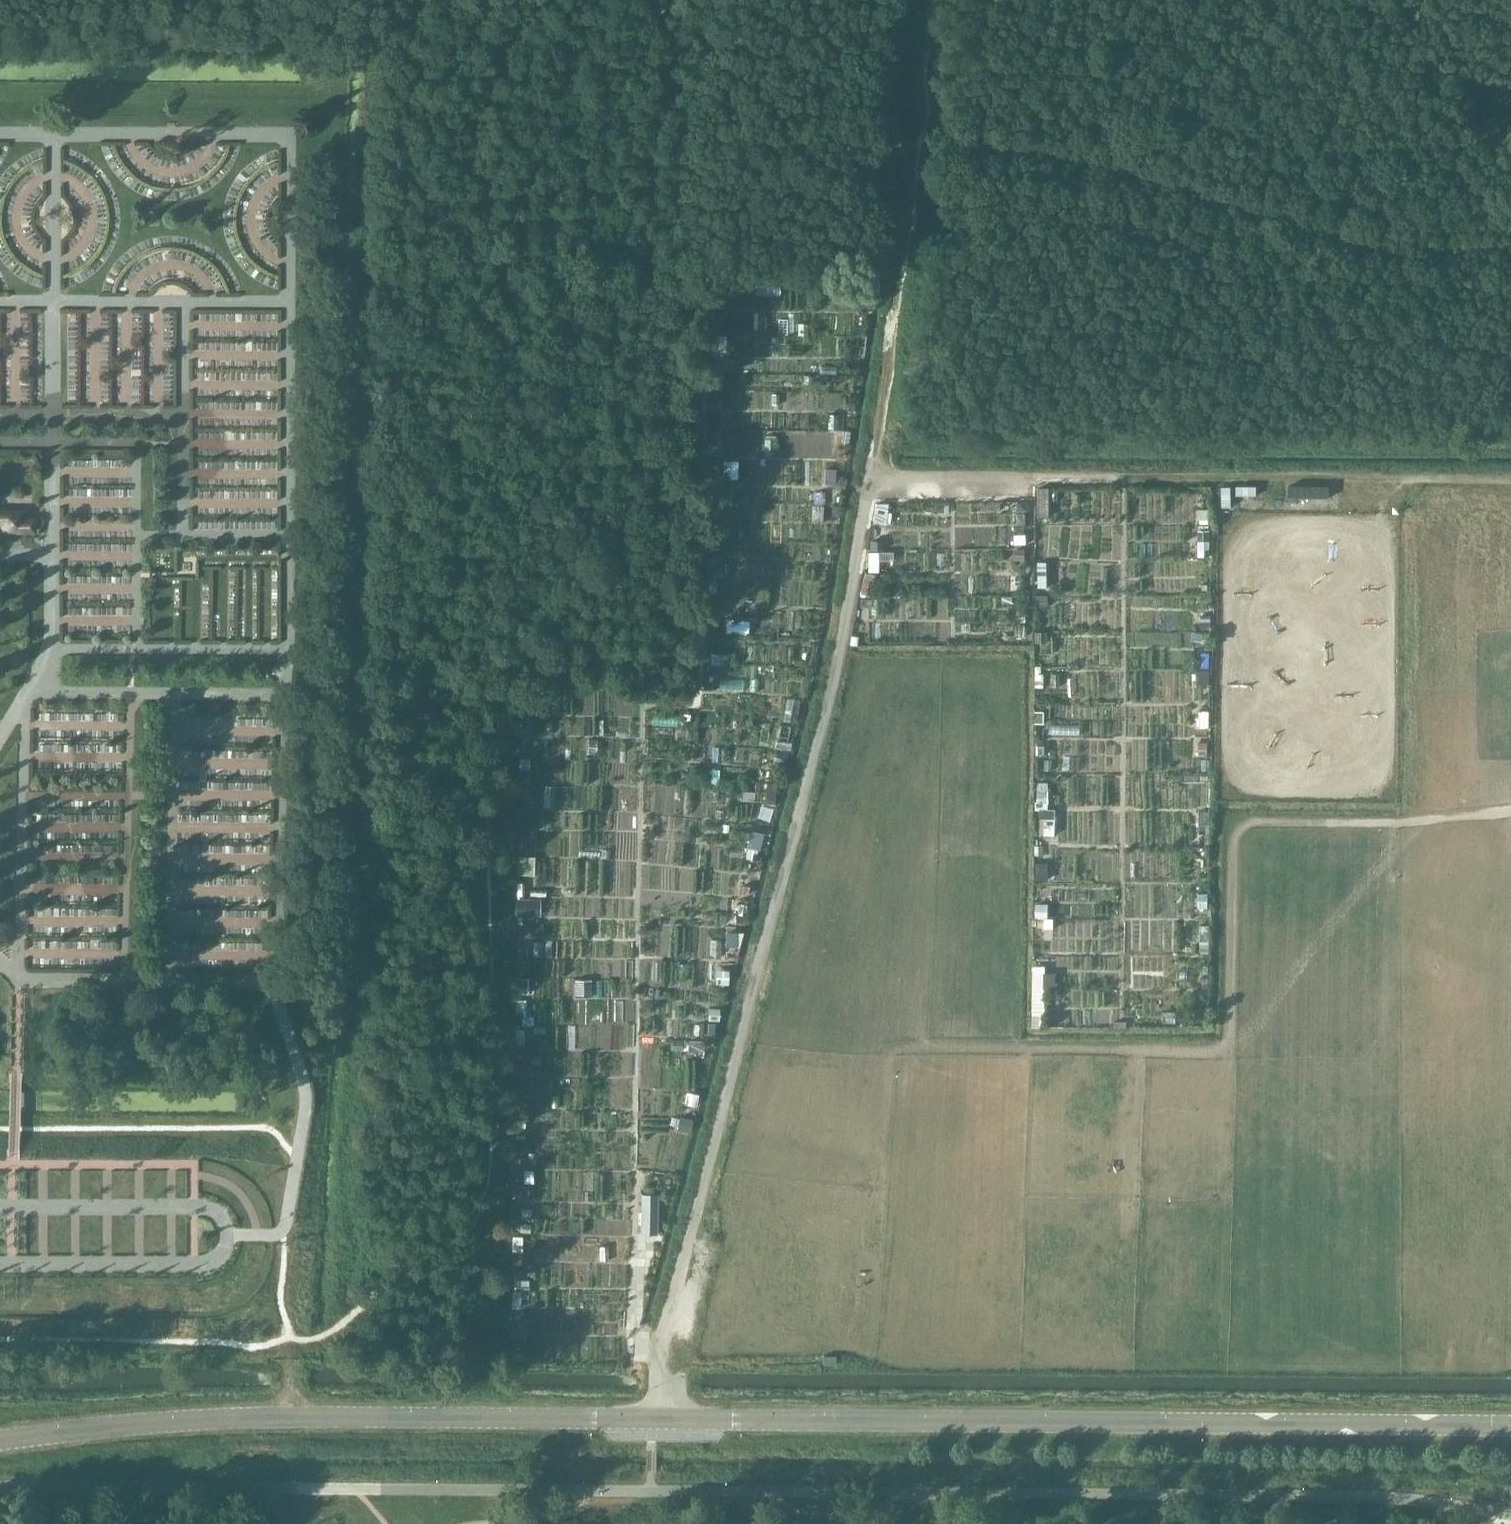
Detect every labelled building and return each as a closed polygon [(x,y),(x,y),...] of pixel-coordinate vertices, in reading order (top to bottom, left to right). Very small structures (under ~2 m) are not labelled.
[(745,457),(730,458),(731,477),(746,476),(745,457)] [(1288,485),(1288,497),(1328,498),(1328,485),(1288,485)] [(1259,498),(1259,487),(1232,487),(1232,497),(1259,498)] [(34,519),(22,519),(22,511),(0,510),(0,522),(2,522),(2,531),(34,531),(34,519)] [(734,615),(732,629),(756,633),(759,619),(734,615)] [(1217,644),(1206,645),(1207,663),(1219,662),(1217,644)] [(589,733),(588,754),(605,755),(605,734),(589,733)] [(1044,807),(1055,809),(1059,782),(1048,780),(1044,807)] [(763,782),(740,785),(741,797),(765,795),(763,782)] [(48,810),(49,827),(85,826),(84,809),(48,810)] [(1065,810),(1048,809),(1047,834),(1064,835),(1065,810)] [(598,995),(597,977),(581,977),(582,996),(598,995)] [(641,1193),(640,1233),(657,1234),(657,1193),(641,1193)] [(553,1196),(551,1228),(567,1229),(568,1196),(553,1196)] [(526,1202),(526,1217),(537,1218),(538,1203),(526,1202)] [(558,1253),(559,1229),(541,1228),(541,1253),(558,1253)] [(563,1258),(564,1281),(573,1280),(572,1257),(563,1258)] [(516,1297),(534,1297),(534,1277),(517,1277),(516,1297)]
